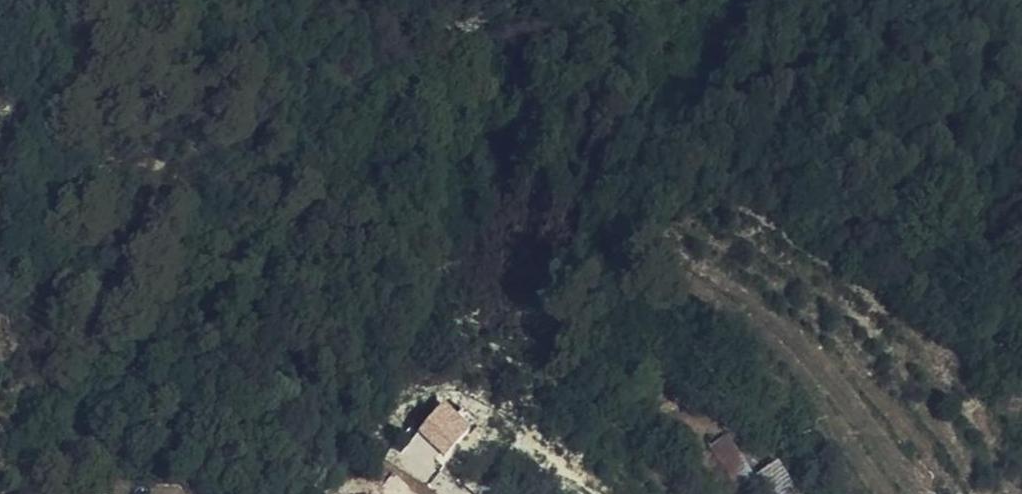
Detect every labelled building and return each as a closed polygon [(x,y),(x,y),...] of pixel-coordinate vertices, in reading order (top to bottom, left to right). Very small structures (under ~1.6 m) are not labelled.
[(436,413),(403,450),(433,475),(465,438),(436,413)] [(776,463),(754,476),(728,437),(711,448),(736,487),(746,481),(754,493),(794,493),(776,463)]
